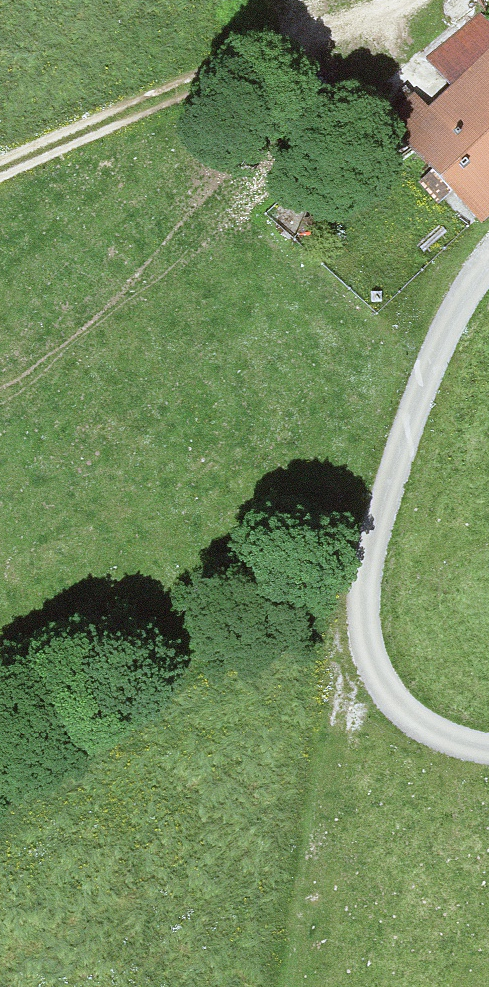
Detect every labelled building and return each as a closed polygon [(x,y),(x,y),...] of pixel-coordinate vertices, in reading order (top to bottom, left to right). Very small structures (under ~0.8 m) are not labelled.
[(401,58),(471,135),(488,119),(488,0),(466,0),(401,58)]
